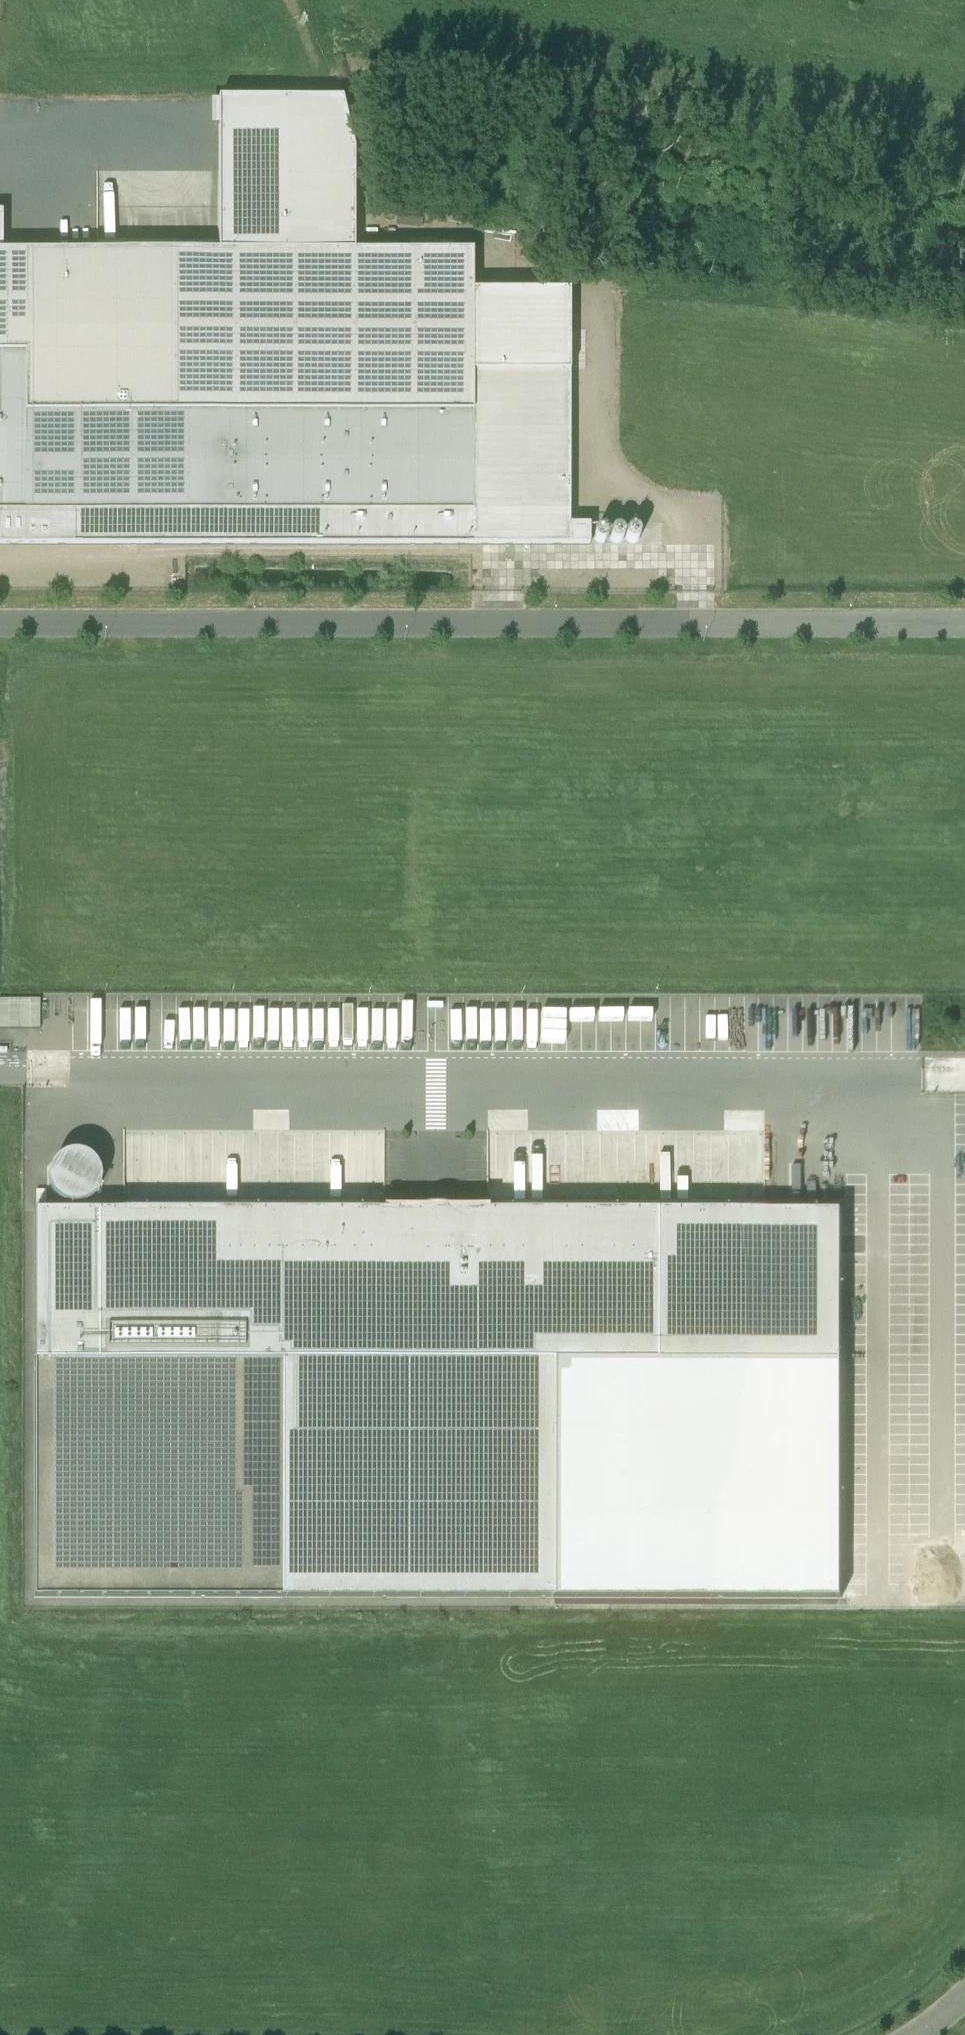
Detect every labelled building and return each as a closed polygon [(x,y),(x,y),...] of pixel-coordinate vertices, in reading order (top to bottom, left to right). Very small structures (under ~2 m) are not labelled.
[(569,543),(570,286),(473,285),(472,250),(355,251),(355,216),(355,151),(343,100),(343,99),(219,99),(219,251),(3,251),(3,212),(0,212),(0,546),(569,543)] [(41,1029),(41,999),(0,999),(0,1029),(41,1029)] [(101,1180),(101,1179),(101,1178),(101,1177),(101,1176),(101,1175),(101,1174),(101,1173),(100,1173),(100,1172),(100,1171),(100,1170),(99,1169),(99,1168),(98,1167),(98,1166),(97,1165),(96,1164),(96,1163),(95,1163),(95,1162),(94,1161),(93,1161),(93,1160),(92,1160),(92,1159),(91,1159),(91,1158),(90,1158),(89,1157),(88,1157),(87,1156),(86,1156),(85,1155),(84,1155),(83,1154),(82,1154),(81,1154),(80,1154),(79,1153),(78,1153),(77,1153),(76,1153),(75,1153),(74,1153),(73,1153),(72,1153),(71,1153),(70,1154),(69,1154),(68,1154),(67,1154),(66,1155),(65,1155),(64,1156),(63,1156),(62,1156),(62,1157),(61,1157),(60,1158),(59,1158),(59,1159),(58,1159),(58,1160),(57,1160),(57,1161),(56,1161),(55,1162),(55,1163),(54,1163),(54,1164),(53,1165),(52,1166),(52,1167),(51,1168),(51,1169),(50,1170),(50,1171),(50,1172),(50,1173),(49,1173),(49,1174),(49,1175),(49,1176),(49,1177),(49,1178),(49,1179),(49,1180),(49,1181),(49,1182),(49,1183),(49,1184),(49,1185),(50,1186),(50,1187),(50,1188),(50,1189),(51,1190),(51,1191),(52,1191),(52,1192),(52,1193),(53,1193),(53,1194),(54,1195),(54,1196),(55,1196),(55,1197),(56,1197),(56,1198),(57,1198),(57,1199),(58,1199),(58,1200),(59,1200),(59,1201),(60,1201),(61,1202),(62,1202),(63,1203),(64,1203),(65,1204),(66,1204),(67,1204),(67,1205),(68,1205),(69,1205),(70,1205),(71,1205),(72,1205),(72,1206),(73,1206),(74,1206),(75,1206),(76,1206),(77,1206),(78,1206),(78,1205),(79,1205),(80,1205),(81,1205),(82,1205),(83,1204),(84,1204),(85,1204),(86,1203),(87,1203),(88,1202),(89,1202),(89,1201),(90,1201),(91,1200),(92,1200),(92,1199),(93,1199),(93,1198),(94,1198),(94,1197),(95,1197),(95,1196),(96,1196),(96,1195),(97,1194),(97,1193),(98,1193),(98,1192),(99,1191),(99,1190),(99,1189),(100,1189),(100,1188),(100,1187),(100,1186),(101,1185),(101,1184),(101,1183),(101,1182),(101,1181),(101,1180)] [(817,1618),(817,1234),(17,1234),(17,1618),(817,1618)]
